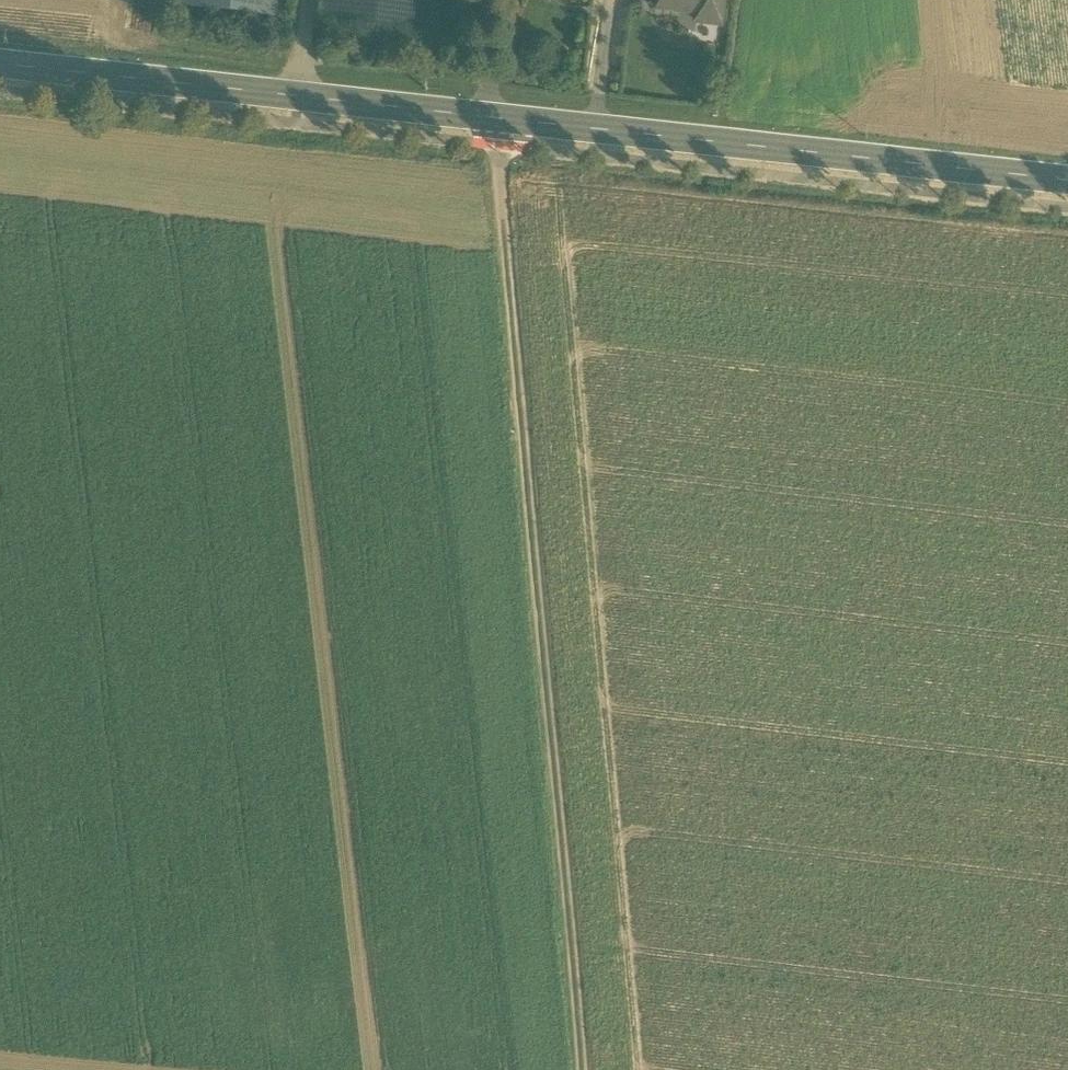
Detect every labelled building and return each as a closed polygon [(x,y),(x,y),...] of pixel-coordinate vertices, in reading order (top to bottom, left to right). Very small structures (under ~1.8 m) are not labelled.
[(179,7),(282,20),(285,0),(179,0),(179,7)] [(721,25),(724,0),(660,0),(659,9),(681,11),(682,5),(699,7),(698,22),(721,25)]
